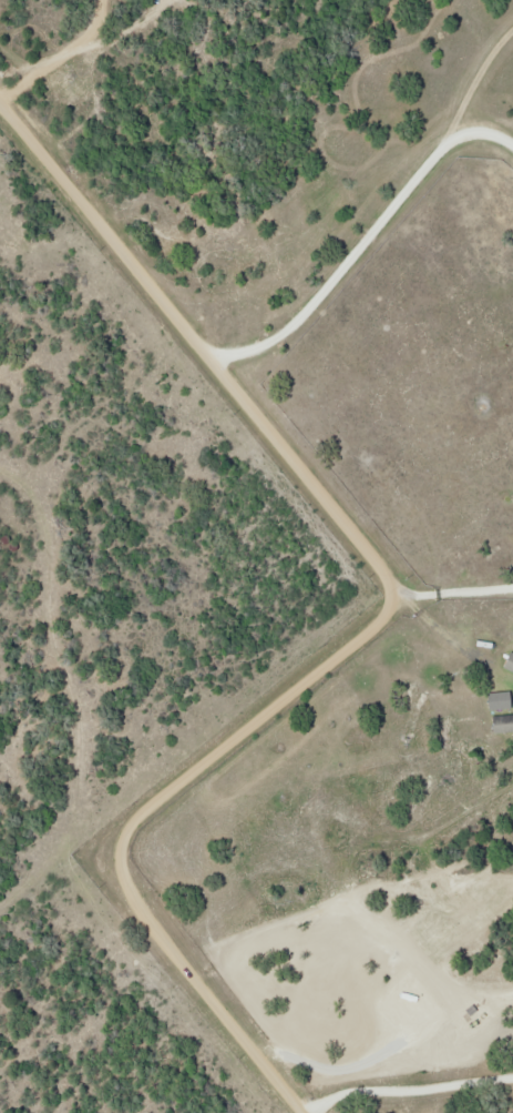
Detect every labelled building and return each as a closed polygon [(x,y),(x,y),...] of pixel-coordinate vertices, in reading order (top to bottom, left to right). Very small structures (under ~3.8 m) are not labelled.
[(24,545),(11,533),(3,542),(16,553),(24,545)] [(491,692),(491,708),(512,708),(512,692),(491,692)] [(495,715),(495,732),(512,732),(512,715),(495,715)]
